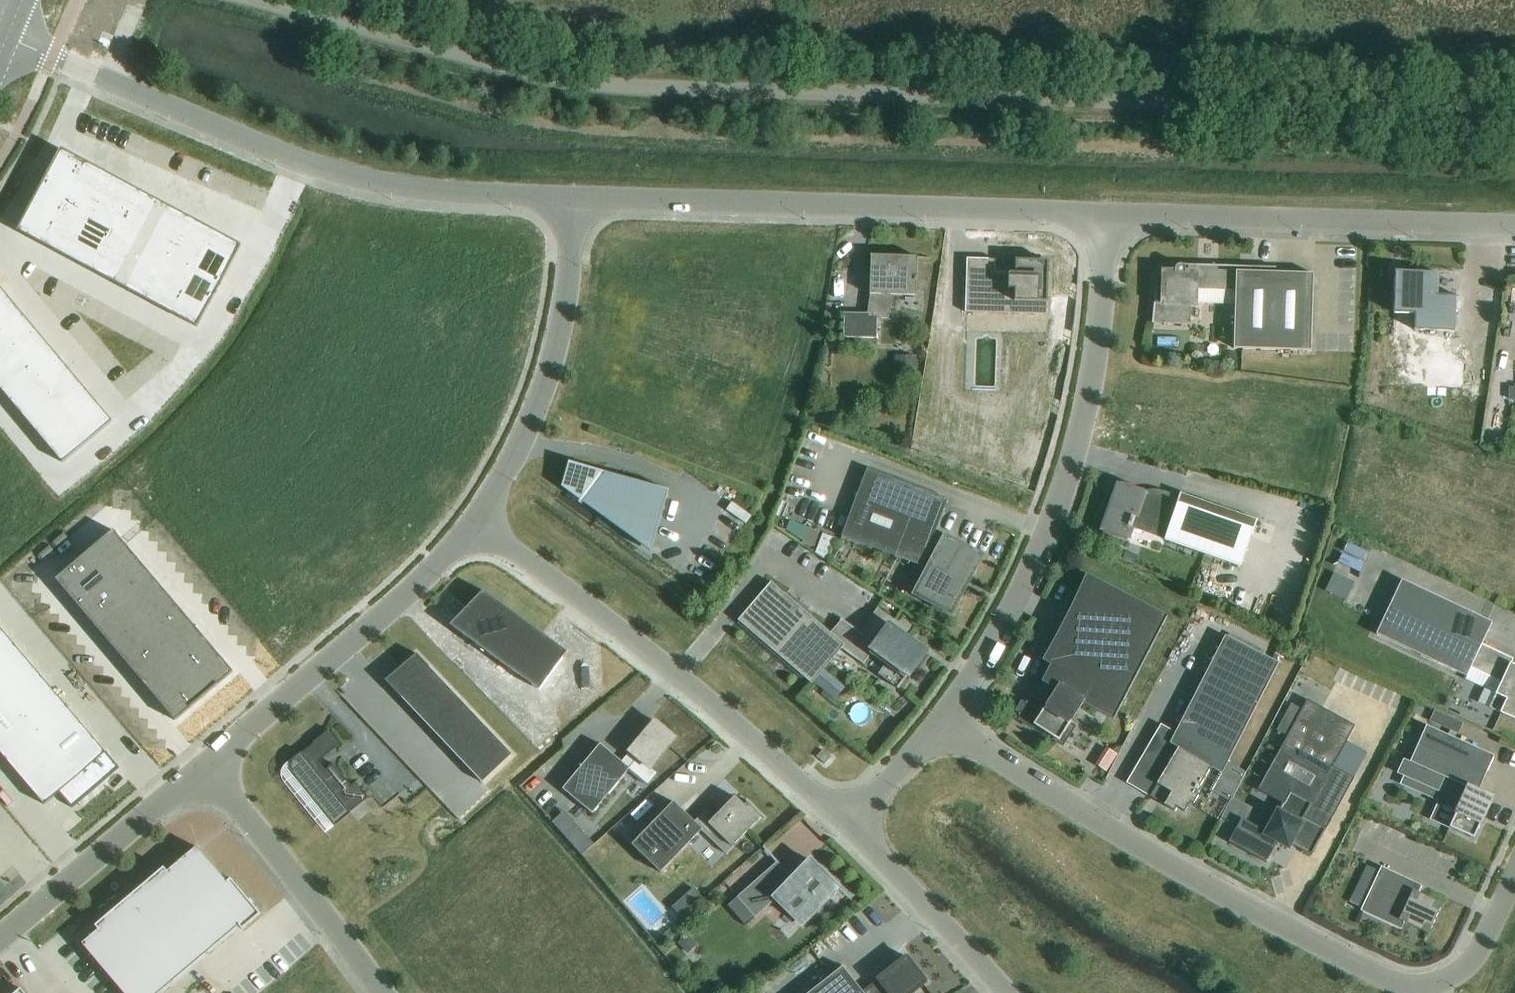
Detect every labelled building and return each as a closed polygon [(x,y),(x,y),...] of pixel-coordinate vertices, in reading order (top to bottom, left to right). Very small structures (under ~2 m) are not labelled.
[(62,150),(18,232),(197,328),(241,246),(62,150)] [(844,338),(877,339),(878,319),(889,319),(894,296),(916,297),(917,282),(918,282),(918,278),(917,278),(918,257),(871,256),(870,295),(871,295),(868,314),(845,314),(844,338)] [(996,260),(967,259),(965,313),(1047,315),(1049,261),(1016,260),(1015,273),(995,273),(996,260)] [(1175,270),(1175,273),(1164,273),(1164,289),(1158,289),(1158,288),(1156,288),(1153,324),(1154,324),(1191,325),(1191,306),(1195,306),(1196,290),(1236,291),(1234,349),(1311,352),(1351,354),(1352,269),(1314,268),(1314,274),(1276,273),(1276,268),(1180,265),(1179,265),(1178,266),(1177,267),(1176,268),(1176,269),(1175,270)] [(1415,331),(1455,332),(1456,295),(1437,295),(1438,273),(1395,272),(1394,315),(1415,315),(1415,331)] [(63,463),(112,422),(0,286),(0,389),(63,463)] [(918,371),(918,352),(897,352),(897,371),(918,371)] [(569,462),(562,487),(651,553),(669,491),(569,462)] [(867,469),(842,537),(923,567),(924,565),(930,569),(917,594),(937,605),(935,608),(947,614),(949,611),(951,612),(980,557),(946,539),(946,540),(935,535),(948,499),(867,469)] [(1121,483),(1103,534),(1127,543),(1133,527),(1151,534),(1155,522),(1169,528),(1165,541),(1241,568),(1252,537),(1258,521),(1181,494),(1177,503),(1121,483)] [(814,548),(820,533),(791,522),(788,531),(804,542),(803,544),(814,548)] [(114,531),(56,580),(176,722),(234,673),(114,531)] [(823,534),(815,553),(827,561),(835,539),(823,534)] [(1056,690),(1045,707),(1030,698),(1019,716),(1062,743),(1072,728),(1069,726),(1083,704),(1114,720),(1168,616),(1086,574),(1078,592),(1069,611),(1070,611),(1061,629),(1052,646),(1043,661),(1050,665),(1041,683),(1056,690)] [(1467,677),(1471,669),(1501,683),(1489,708),(1514,720),(1514,666),(1511,664),(1513,660),(1482,645),(1492,623),(1402,580),(1376,635),(1467,677)] [(866,664),(865,664),(871,655),(895,672),(888,682),(899,690),(925,653),(889,627),(877,645),(841,619),(840,621),(841,622),(831,634),(771,583),(738,621),(812,685),(815,682),(824,671),(842,649),(845,652),(864,666),(866,664)] [(484,592),(450,626),(539,691),(568,653),(484,592)] [(45,806),(60,793),(73,809),(120,769),(106,753),(0,628),(0,753),(45,806)] [(1222,774),(1279,663),(1225,636),(1175,733),(1161,725),(1127,784),(1151,798),(1154,794),(1162,799),(1160,803),(1174,811),(1177,807),(1185,812),(1191,802),(1194,804),(1198,796),(1195,795),(1211,768),(1222,774)] [(513,755),(417,654),(385,681),(482,784),(513,755)] [(824,671),(815,682),(826,692),(835,681),(824,671)] [(1231,840),(1229,843),(1267,864),(1278,843),(1289,848),(1290,845),(1312,856),(1355,778),(1333,767),(1344,747),(1355,726),(1307,700),(1302,710),(1292,704),(1277,731),(1288,737),(1258,790),(1283,804),(1267,833),(1242,819),(1237,829),(1231,840)] [(1458,734),(1463,724),(1435,711),(1430,721),(1458,734)] [(600,744),(562,790),(593,815),(630,771),(648,786),(657,775),(650,769),(676,739),(655,721),(630,752),(630,753),(622,762),(600,744)] [(1478,791),(1494,757),(1427,726),(1401,783),(1458,809),(1449,828),(1474,839),(1493,798),(1478,791)] [(341,745),(329,730),(313,743),(316,747),(304,756),(302,752),(296,757),(293,760),(291,764),(291,768),(292,773),(335,827),(351,814),(349,811),(364,800),(365,802),(368,799),(356,783),(351,786),(333,764),(326,771),(319,763),(341,745)] [(1205,807),(1222,815),(1231,797),(1214,789),(1205,807)] [(703,830),(727,854),(763,816),(765,819),(766,818),(748,800),(747,801),(748,802),(746,805),(736,796),(714,818),(706,810),(696,821),(675,801),(633,844),(662,872),(703,830)] [(1222,821),(1216,832),(1231,840),(1237,829),(1222,821)] [(571,843),(583,833),(579,828),(567,839),(571,843)] [(83,945),(123,992),(161,992),(240,926),(243,931),(261,915),(231,879),(227,883),(197,847),(168,872),(164,868),(96,927),(99,931),(83,945)] [(819,900),(835,884),(811,860),(793,879),(778,862),(737,898),(755,918),(776,900),(802,925),(823,904),(819,900)] [(1405,923),(1429,935),(1443,905),(1419,893),(1422,886),(1382,867),(1361,911),(1401,930),(1405,923)] [(880,981),(864,992),(884,992),(887,991),(889,992),(913,992),(927,982),(907,957),(879,979),(880,981)] [(843,967),(810,992),(863,992),(843,967)]
